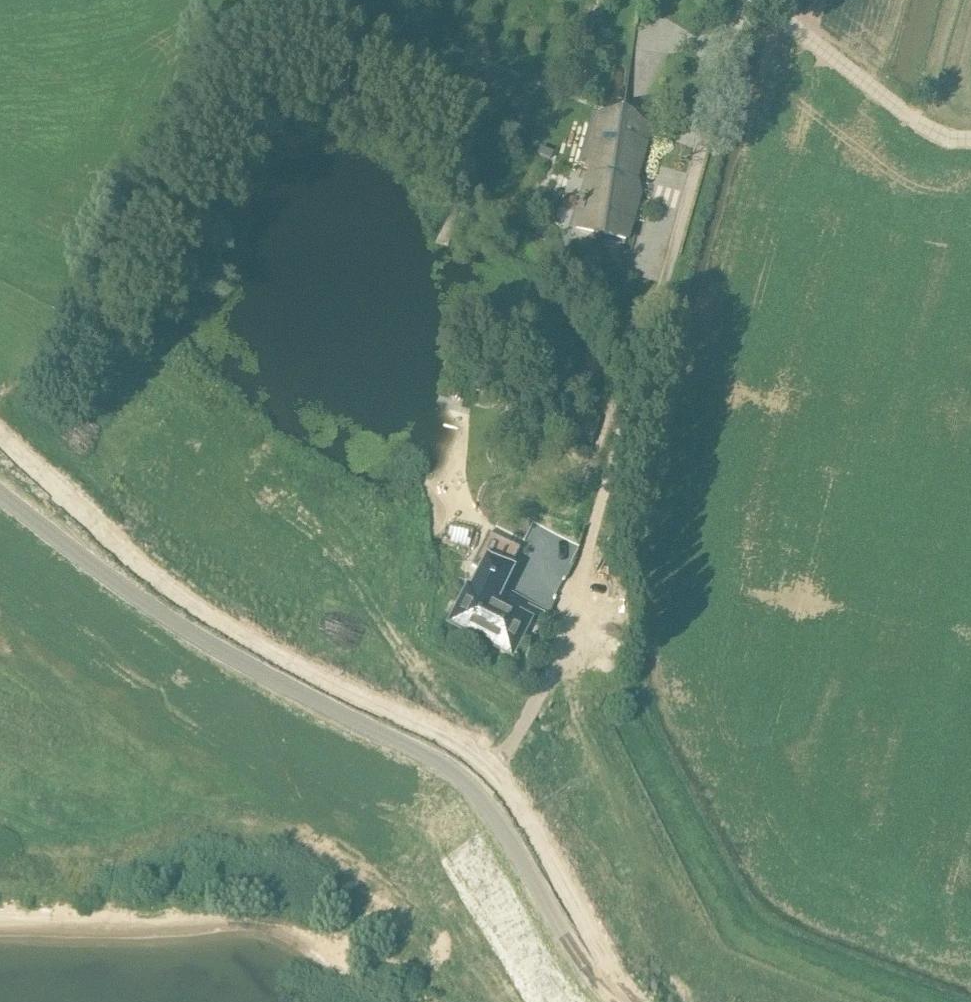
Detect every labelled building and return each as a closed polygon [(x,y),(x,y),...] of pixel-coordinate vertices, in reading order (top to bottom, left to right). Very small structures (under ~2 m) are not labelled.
[(638,125),(621,124),(616,124),(617,120),(591,115),(579,161),(594,166),(585,197),(583,197),(579,211),(581,212),(577,228),(594,233),(596,225),(605,228),(604,236),(625,241),(638,194),(631,191),(648,131),(638,125)] [(446,527),(442,540),(470,547),(473,534),(446,527)] [(444,566),(454,572),(460,561),(449,555),(444,566)] [(534,619),(477,589),(467,584),(445,625),(512,660),(534,619)]
